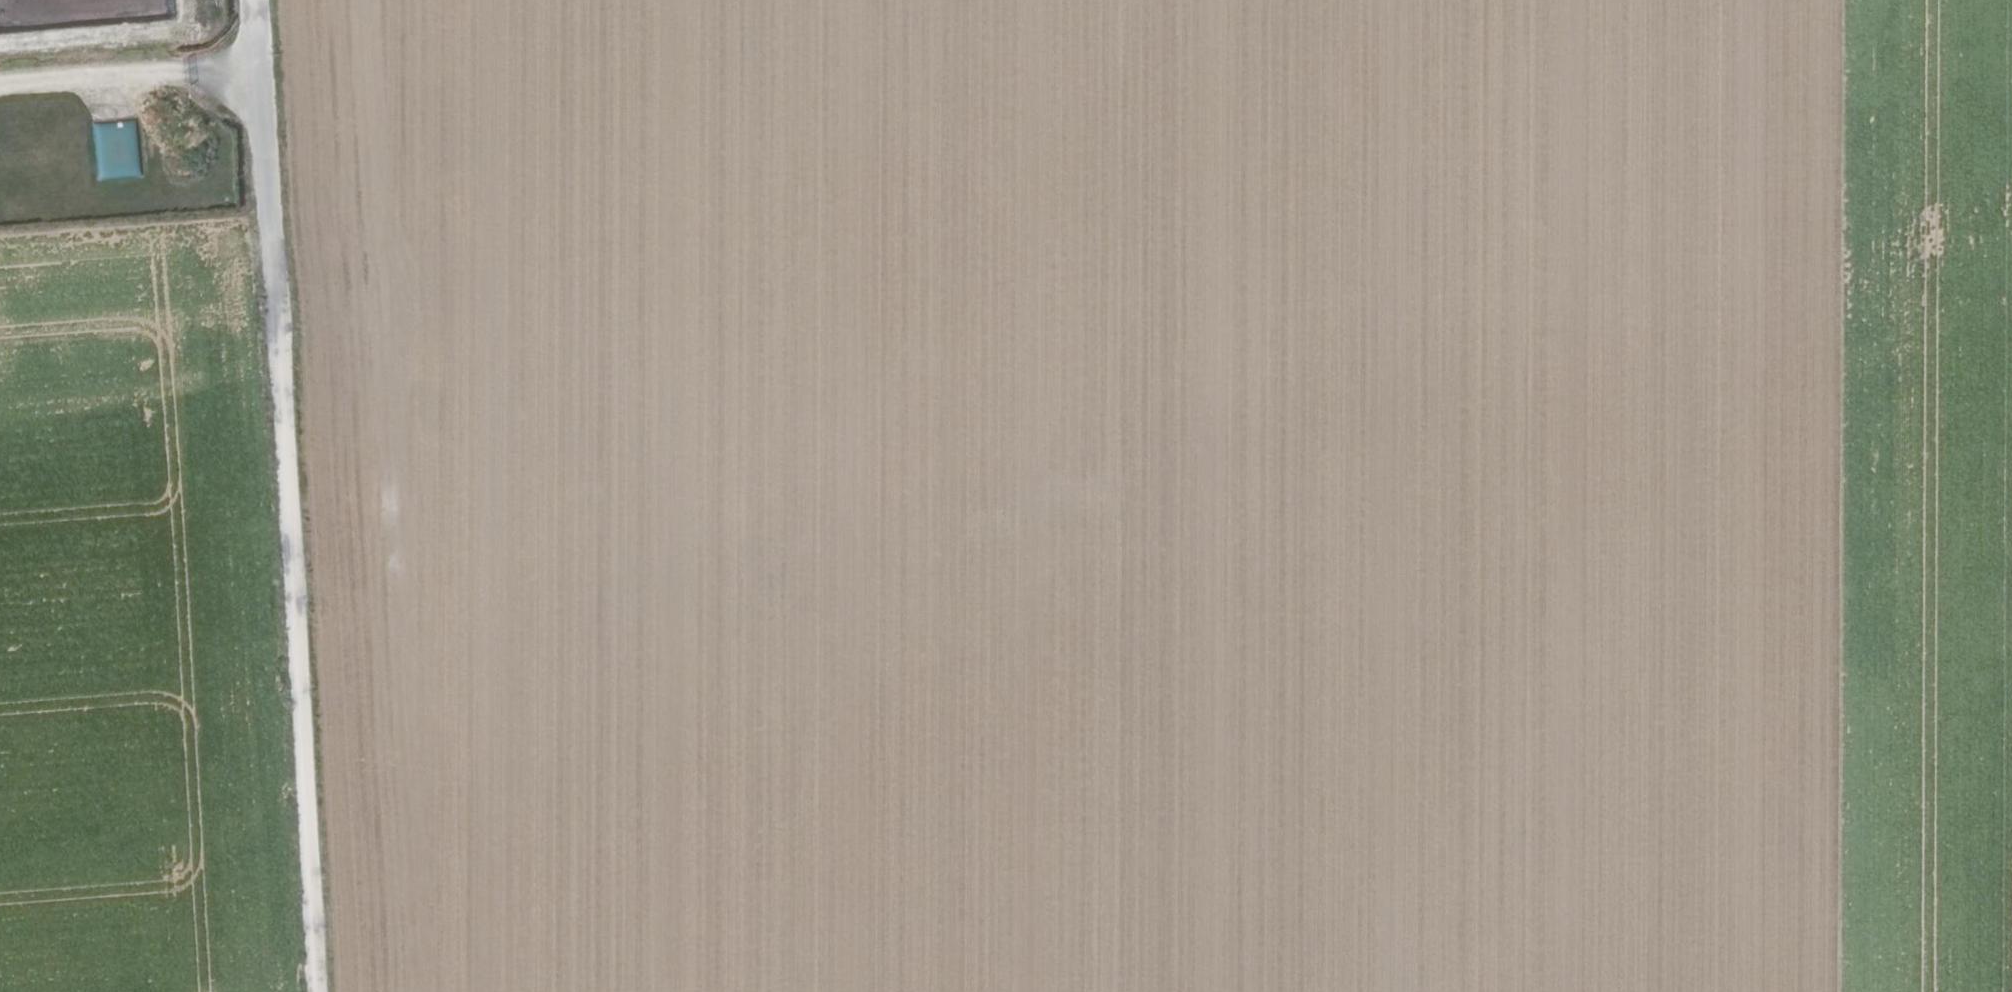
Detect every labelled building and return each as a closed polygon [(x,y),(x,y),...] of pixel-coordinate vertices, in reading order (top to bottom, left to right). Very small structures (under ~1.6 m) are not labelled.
[(90,126),(97,178),(139,173),(132,120),(90,126)]
